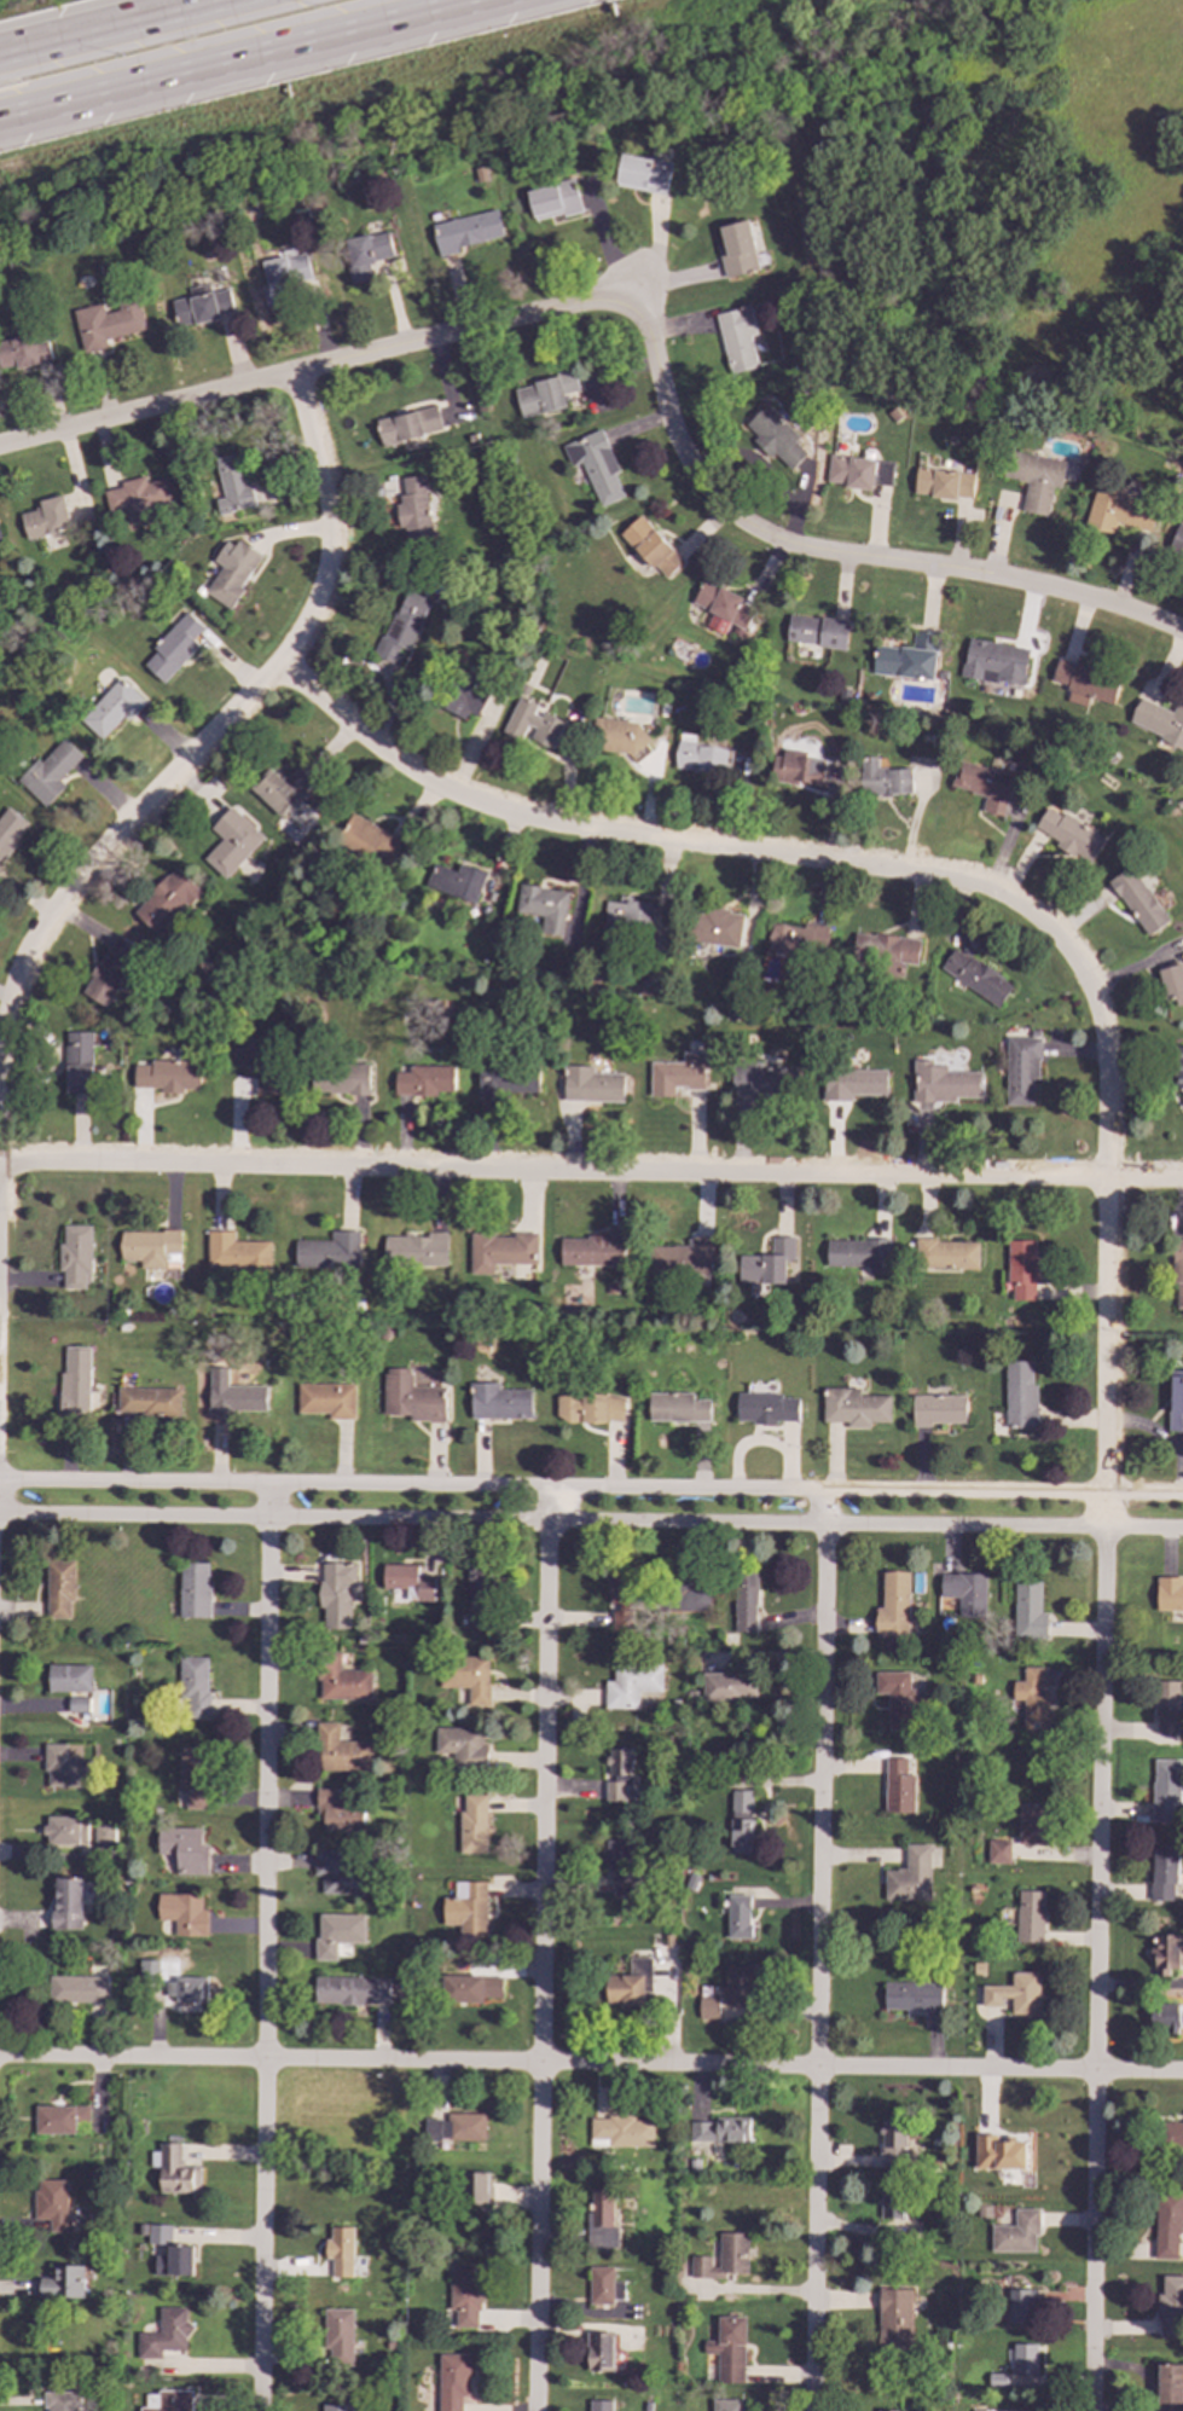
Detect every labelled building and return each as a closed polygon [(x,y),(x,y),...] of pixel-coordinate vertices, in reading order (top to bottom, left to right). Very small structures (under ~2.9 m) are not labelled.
[(624,152),(649,157),(653,144),(674,147),(666,193),(617,185),(624,152)] [(474,169),(485,167),(488,181),(476,184),(474,169)] [(534,220),(562,213),(562,216),(582,211),(574,176),(557,181),(557,182),(527,191),(534,220)] [(430,224),(498,207),(505,234),(457,247),(458,251),(439,256),(430,224)] [(721,226),(752,219),(759,249),(756,250),(761,270),(726,278),(718,244),(726,243),(721,226)] [(346,238),(390,228),(395,256),(376,260),(376,261),(369,263),(372,278),(350,283),(347,263),(350,262),(346,238)] [(263,261),(307,251),(313,278),(294,282),(294,284),(286,286),(290,302),(267,308),(262,285),(268,284),(263,261)] [(187,286),(210,282),(213,291),(228,286),(234,311),(220,314),(220,319),(196,324),(196,321),(178,326),(172,300),(190,295),(187,286)] [(71,307),(102,299),(105,309),(118,306),(117,297),(137,292),(146,326),(108,337),(110,346),(83,353),(71,307)] [(715,313),(750,305),(756,332),(750,335),(759,366),(735,372),(735,375),(731,376),(715,313)] [(16,363),(0,366),(0,338),(33,329),(35,340),(48,336),(53,357),(16,366),(16,363)] [(556,372),(574,369),(579,389),(563,393),(567,407),(521,418),(514,389),(529,386),(529,383),(556,377),(556,372)] [(766,401),(800,436),(795,441),(807,453),(791,469),(775,451),(765,460),(749,444),(756,436),(743,423),(766,401)] [(441,428),(435,405),(373,421),(381,447),(423,436),(423,433),(441,428)] [(894,407),(901,417),(895,423),(887,413),(894,407)] [(561,445),(602,428),(620,471),(615,473),(625,495),(601,506),(581,460),(570,466),(561,445)] [(1009,450),(1068,460),(1063,489),(1055,488),(1050,516),(1022,511),(1027,482),(1017,480),(1017,479),(1004,476),(1009,450)] [(214,458),(239,452),(247,483),(250,482),(256,506),(219,516),(215,499),(224,497),(214,458)] [(829,453),(849,456),(849,457),(894,463),(892,487),(874,485),(872,491),(846,488),(846,483),(825,481),(829,453)] [(917,466),(938,469),(938,470),(975,474),(973,498),(957,497),(957,500),(932,498),(932,495),(915,493),(917,466)] [(122,480),(145,474),(147,481),(167,476),(174,504),(156,509),(158,518),(127,526),(122,505),(111,509),(106,489),(123,485),(122,480)] [(431,474),(433,485),(440,483),(439,474),(431,474)] [(402,477),(424,475),(433,540),(406,544),(404,527),(399,527),(396,504),(400,503),(399,494),(404,494),(402,477)] [(1097,485),(1126,494),(1125,495),(1159,506),(1150,532),(1118,522),(1115,533),(1085,524),(1097,485)] [(39,498),(62,492),(70,524),(28,535),(23,511),(36,508),(35,505),(40,504),(39,498)] [(640,512),(685,561),(667,579),(656,567),(653,570),(617,533),(640,512)] [(1179,522),(1182,524),(1182,555),(1167,549),(1179,522)] [(239,540),(262,556),(250,573),(249,572),(239,586),(239,585),(238,586),(243,590),(228,610),(203,592),(239,540)] [(702,580),(718,589),(720,587),(741,599),(740,603),(753,609),(743,628),(730,622),(723,636),(706,626),(712,615),(690,603),(702,580)] [(197,585),(204,590),(201,596),(193,590),(197,585)] [(396,667),(402,656),(398,654),(400,648),(408,651),(431,602),(408,591),(400,609),(398,608),(383,637),(381,636),(372,655),(396,667)] [(185,610),(203,627),(191,641),(197,645),(162,683),(143,665),(156,651),(151,648),(155,644),(153,642),(157,637),(160,639),(185,610)] [(789,615),(822,620),(822,618),(851,622),(846,651),(818,647),(818,645),(785,641),(789,615)] [(914,626),(940,630),(935,678),(871,671),(874,642),(900,645),(900,642),(911,643),(914,626)] [(969,634),(1030,647),(1025,672),(1027,672),(1025,683),(999,678),(998,682),(959,674),(963,660),(964,660),(969,634)] [(1059,655),(1091,666),(1092,662),(1108,667),(1107,672),(1123,677),(1114,703),(1090,695),(1086,705),(1067,699),(1071,689),(1067,688),(1069,683),(1051,677),(1059,655)] [(493,690),(477,718),(469,713),(464,721),(427,700),(448,661),(486,682),(483,685),(493,690)] [(145,702),(120,678),(82,718),(102,736),(122,713),(128,719),(145,702)] [(520,682),(516,690),(526,695),(530,686),(520,682)] [(1177,697),(1182,700),(1182,749),(1159,737),(1160,734),(1129,718),(1141,694),(1172,709),(1177,697)] [(518,696),(538,706),(533,714),(540,718),(543,713),(566,724),(552,750),(529,738),(534,730),(528,726),(520,742),(500,732),(518,696)] [(595,718),(638,724),(653,742),(645,747),(649,752),(638,760),(634,755),(590,749),(595,718)] [(922,732),(930,734),(929,742),(921,740),(922,732)] [(63,737),(80,753),(58,777),(64,783),(44,804),(16,777),(36,755),(41,760),(63,737)] [(678,737),(703,740),(703,742),(729,746),(725,771),(700,767),(700,770),(692,770),(692,767),(674,765),(678,737)] [(783,746),(806,749),(806,754),(824,757),(820,781),(800,778),(799,783),(769,779),(772,753),(782,754),(783,746)] [(1113,750),(1118,758),(1109,764),(1104,757),(1113,750)] [(862,754),(878,754),(878,765),(886,765),(886,767),(911,766),(912,790),(863,792),(862,754)] [(951,783),(958,758),(1013,773),(1008,793),(1009,793),(1002,816),(980,810),(985,795),(970,792),(972,789),(951,783)] [(268,765),(283,778),(296,764),(314,781),(283,815),(250,786),(268,765)] [(15,845),(0,861),(0,809),(6,802),(27,821),(10,840),(15,845)] [(230,802),(265,835),(226,876),(204,857),(222,838),(209,824),(230,802)] [(1066,811),(1107,838),(1091,862),(1077,852),(1074,856),(1055,844),(1059,840),(1036,825),(1049,805),(1063,815),(1066,811)] [(404,840),(388,868),(338,841),(354,812),(404,840)] [(463,860),(489,870),(479,902),(427,885),(435,860),(459,869),(463,860)] [(175,863),(203,889),(190,904),(186,900),(158,929),(135,909),(150,892),(149,891),(175,863)] [(1131,864),(1172,917),(1149,934),(1108,881),(1131,864)] [(518,881),(539,883),(539,886),(569,889),(566,916),(564,916),(561,935),(539,933),(541,915),(514,911),(518,881)] [(602,926),(651,932),(654,902),(627,898),(627,902),(605,899),(602,926)] [(740,945),(744,912),(731,911),(731,908),(704,904),(703,910),(688,908),(683,937),(740,945)] [(804,922),(828,926),(824,950),(811,947),(810,956),(769,950),(772,921),(804,926),(804,922)] [(117,932),(138,945),(128,960),(133,962),(106,1004),(83,990),(93,973),(91,970),(98,958),(99,960),(117,932)] [(921,939),(899,937),(899,935),(875,932),(874,934),(854,932),(851,958),(872,961),(870,972),(898,975),(899,962),(917,964),(921,939)] [(953,946),(969,957),(970,955),(978,960),(979,960),(998,973),(997,974),(1013,985),(998,1005),(940,964),(953,946)] [(1182,961),(1182,964),(1182,1004),(1177,1005),(1175,998),(1168,999),(1159,964),(1179,958),(1181,962),(1182,961)] [(68,1028),(94,1030),(93,1091),(65,1091),(68,1028)] [(1031,1028),(1039,1028),(1039,1037),(1031,1036),(1031,1030),(1031,1028)] [(231,1036),(276,1037),(276,1059),(283,1059),(283,1095),(255,1095),(255,1066),(245,1066),(245,1063),(231,1063),(231,1036)] [(1007,1105),(1033,1105),(1033,1078),(1038,1078),(1039,1059),(1042,1059),(1042,1037),(1031,1037),(1007,1037),(1007,1105)] [(1176,1044),(1182,1045),(1182,1089),(1175,1089),(1176,1044)] [(682,1051),(704,1051),(704,1090),(686,1090),(686,1086),(674,1086),(674,1096),(650,1096),(650,1061),(682,1061),(682,1051)] [(151,1057),(201,1060),(199,1088),(184,1086),(184,1093),(161,1091),(161,1088),(132,1086),(133,1061),(151,1062),(151,1057)] [(914,1059),(933,1059),(933,1065),(946,1065),(946,1071),(982,1071),(981,1096),(956,1096),(956,1101),(912,1101),(914,1059)] [(755,1094),(755,1099),(777,1099),(777,1095),(796,1095),(798,1066),(760,1066),(760,1060),(744,1060),(744,1065),(729,1065),(729,1094),(755,1094)] [(312,1061),(336,1062),(336,1063),(341,1063),(341,1061),(370,1062),(370,1095),(349,1094),(349,1091),(338,1091),(338,1093),(330,1093),(330,1090),(311,1090),(312,1061)] [(479,1062),(539,1065),(538,1091),(505,1091),(505,1095),(477,1095),(479,1062)] [(563,1063),(593,1065),(593,1071),(624,1072),(624,1102),(562,1100),(563,1063)] [(408,1065),(453,1065),(453,1090),(436,1090),(436,1095),(394,1095),(394,1071),(408,1071),(408,1065)] [(822,1100),(851,1100),(851,1094),(886,1094),(886,1068),(823,1068),(823,1071),(814,1071),(814,1094),(822,1094),(822,1100)] [(62,1221),(92,1222),(92,1271),(87,1271),(87,1280),(85,1280),(85,1285),(63,1285),(63,1268),(57,1268),(57,1240),(62,1240),(62,1221)] [(121,1229),(161,1230),(161,1227),(181,1227),(181,1253),(166,1253),(166,1268),(162,1268),(161,1277),(141,1277),(141,1267),(139,1267),(139,1259),(121,1258),(121,1229)] [(207,1229),(234,1230),(233,1240),(271,1240),(271,1274),(243,1274),(243,1267),(207,1267),(207,1229)] [(330,1230),(359,1230),(359,1268),(292,1267),(294,1239),(330,1240),(330,1230)] [(383,1235),(402,1235),(402,1231),(446,1231),(446,1264),(383,1265),(383,1235)] [(470,1233),(494,1233),(494,1236),(514,1236),(514,1231),(538,1231),(538,1264),(494,1264),(494,1274),(469,1274),(470,1233)] [(561,1238),(586,1238),(586,1234),(611,1234),(611,1236),(624,1236),(624,1264),(561,1264),(561,1238)] [(691,1235),(714,1235),(713,1274),(649,1273),(650,1246),(674,1246),(674,1245),(686,1245),(686,1238),(691,1238),(691,1235)] [(771,1236),(794,1236),(794,1260),(787,1260),(787,1283),(762,1282),(762,1253),(771,1253),(771,1236)] [(915,1236),(938,1236),(938,1240),(979,1241),(979,1268),(915,1267),(915,1236)] [(827,1239),(863,1240),(863,1238),(891,1238),(889,1274),(868,1273),(868,1265),(825,1265),(827,1239)] [(1007,1239),(1036,1239),(1036,1256),(1038,1256),(1038,1283),(1036,1283),(1036,1300),(1013,1300),(1013,1283),(1007,1283),(1007,1239)] [(1172,1239),(1182,1239),(1182,1307),(1176,1306),(1177,1282),(1172,1282),(1172,1239)] [(64,1344),(89,1344),(88,1412),(58,1412),(59,1369),(64,1369),(64,1344)] [(1005,1360),(1033,1360),(1033,1385),(1037,1385),(1037,1406),(1039,1406),(1039,1428),(1005,1428),(1005,1360)] [(387,1367),(408,1367),(408,1373),(413,1373),(413,1385),(446,1385),(445,1421),(443,1420),(443,1422),(429,1422),(429,1420),(408,1420),(408,1415),(383,1414),(383,1374),(385,1374),(387,1367)] [(1168,1369),(1182,1369),(1182,1430),(1167,1430),(1168,1369)] [(296,1381),(355,1383),(354,1420),(327,1420),(327,1413),(295,1413),(296,1381)] [(469,1383),(499,1381),(499,1389),(532,1389),(533,1418),(470,1419),(469,1383)] [(117,1385),(180,1387),(179,1418),(116,1415),(117,1385)] [(208,1385),(265,1385),(265,1409),(234,1409),(234,1416),(205,1416),(205,1404),(208,1404),(208,1385)] [(822,1387),(859,1387),(859,1395),(891,1395),(889,1422),(870,1422),(870,1427),(847,1426),(847,1422),(822,1421),(822,1387)] [(650,1392),(694,1392),(694,1401),(711,1399),(711,1421),(672,1421),(672,1420),(650,1420),(650,1392)] [(737,1392),(781,1393),(781,1398),(799,1398),(798,1421),(798,1420),(776,1420),(776,1424),(754,1422),(754,1420),(737,1420),(737,1412),(735,1412),(736,1399),(737,1399),(737,1392)] [(557,1396),(581,1396),(581,1395),(608,1396),(608,1397),(624,1398),(622,1421),(609,1421),(609,1422),(567,1421),(556,1415),(557,1396)] [(912,1395),(965,1395),(965,1422),(930,1424),(930,1426),(912,1426),(912,1395)] [(74,1561),(47,1561),(47,1619),(73,1619),(74,1561)] [(210,1564),(180,1563),(180,1617),(209,1618),(210,1564)] [(324,1629),(350,1629),(350,1586),(358,1586),(358,1564),(320,1564),(320,1609),(324,1609),(324,1629)] [(435,1577),(418,1577),(418,1565),(383,1565),(383,1588),(418,1589),(417,1601),(434,1602),(435,1577)] [(489,1567),(468,1567),(468,1640),(489,1640),(489,1567)] [(709,1611),(709,1588),(688,1588),(688,1567),(667,1567),(667,1611),(709,1611)] [(735,1633),(758,1633),(755,1570),(732,1571),(735,1633)] [(610,1572),(611,1609),(612,1633),(636,1632),(634,1571),(610,1572)] [(882,1607),(876,1607),(875,1636),(909,1636),(909,1572),(882,1572),(882,1607)] [(985,1575),(939,1575),(938,1609),(958,1609),(958,1617),(985,1618),(985,1575)] [(1182,1578),(1156,1577),(1156,1611),(1182,1612),(1182,1583),(1182,1578)] [(1046,1639),(1046,1613),(1040,1613),(1042,1581),(1015,1580),(1014,1639),(1046,1639)] [(341,1671),(341,1653),(319,1653),(319,1700),(372,1700),(372,1671),(341,1671)] [(209,1658),(179,1658),(179,1716),(209,1717),(209,1658)] [(468,1708),(488,1708),(487,1658),(439,1659),(440,1690),(466,1688),(468,1708)] [(662,1692),(662,1664),(614,1664),(614,1681),(605,1681),(604,1709),(638,1710),(638,1692),(662,1692)] [(92,1667),(48,1665),(48,1692),(92,1692),(92,1667)] [(1022,1700),(1022,1733),(1048,1733),(1048,1667),(1023,1667),(1023,1681),(1013,1681),(1013,1700),(1022,1700)] [(888,1731),(917,1729),(916,1699),(912,1699),(912,1671),(875,1673),(875,1696),(887,1694),(888,1731)] [(702,1700),(755,1700),(755,1674),(702,1674),(702,1700)] [(1178,1681),(1154,1682),(1155,1735),(1179,1735),(1178,1681)] [(89,1693),(68,1692),(68,1712),(89,1714),(89,1693)] [(372,1770),(371,1741),(340,1743),(338,1723),(317,1723),(318,1772),(372,1770)] [(487,1743),(481,1743),(482,1729),(436,1728),(435,1758),(456,1758),(456,1772),(487,1772),(487,1743)] [(97,1761),(68,1761),(68,1745),(46,1744),(46,1787),(97,1789),(97,1761)] [(185,1808),(209,1809),(210,1749),(179,1748),(179,1792),(185,1792),(185,1808)] [(632,1785),(632,1750),(605,1749),(605,1767),(609,1767),(609,1780),(605,1780),(604,1802),(628,1802),(628,1785),(632,1785)] [(885,1813),(914,1813),(915,1775),(906,1775),(906,1758),(886,1758),(885,1813)] [(1152,1821),(1172,1822),(1172,1806),(1179,1806),(1181,1761),(1153,1760),(1152,1821)] [(365,1832),(365,1801),(347,1801),(347,1790),(319,1789),(318,1831),(365,1832)] [(752,1791),(730,1791),(730,1854),(753,1854),(752,1791)] [(459,1853),(487,1854),(488,1796),(464,1795),(464,1812),(459,1812),(459,1853)] [(1046,1804),(1019,1804),(1019,1845),(1045,1845),(1046,1804)] [(87,1825),(79,1825),(80,1818),(47,1816),(47,1844),(87,1845),(87,1825)] [(115,1824),(94,1825),(94,1851),(115,1851),(115,1824)] [(208,1847),(201,1847),(202,1828),(157,1827),(157,1855),(176,1855),(176,1876),(208,1876),(208,1847)] [(634,1841),(604,1841),(604,1873),(611,1873),(611,1897),(634,1897),(634,1841)] [(1009,1864),(1010,1841),(987,1841),(987,1864),(1009,1864)] [(885,1871),(885,1901),(930,1901),(930,1845),(905,1845),(905,1871),(885,1871)] [(1152,1901),(1177,1901),(1178,1849),(1153,1849),(1152,1901)] [(315,1876),(323,1876),(321,1896),(366,1896),(367,1868),(352,1868),(352,1853),(315,1851),(315,1876)] [(82,1930),(82,1905),(97,1905),(98,1880),(54,1879),(53,1930),(82,1930)] [(486,1882),(454,1883),(454,1899),(442,1899),(443,1925),(459,1925),(459,1940),(487,1938),(486,1882)] [(1044,1891),(1019,1891),(1017,1942),(1043,1943),(1044,1891)] [(175,1937),(209,1936),(208,1911),(203,1911),(202,1894),(157,1895),(158,1920),(175,1920),(175,1937)] [(749,1896),(727,1895),(726,1940),(755,1940),(755,1908),(749,1908),(749,1896)] [(317,1961),(336,1961),(336,1943),(365,1943),(366,1914),(318,1914),(317,1961)] [(1168,1976),(1168,1971),(1179,1971),(1179,1955),(1182,1955),(1182,1935),(1154,1935),(1154,1976),(1168,1976)] [(651,1993),(651,1959),(630,1959),(630,1976),(607,1976),(605,2009),(645,2009),(645,1993),(651,1993)] [(139,1978),(158,1980),(158,1960),(139,1960),(139,1978)] [(752,1966),(725,1965),(724,2007),(750,2009),(752,1966)] [(981,1986),(981,2006),(1009,2007),(1009,2015),(1040,2016),(1040,1974),(1011,1974),(1011,1986),(981,1986)] [(487,1976),(442,1975),(442,2003),(487,2004),(487,1976)] [(109,1977),(48,1976),(48,2004),(108,2004),(109,1977)] [(208,1978),(166,1978),(166,1996),(175,1996),(175,2004),(208,2004),(208,1978)] [(315,2005),(390,2006),(390,1978),(315,1978),(315,2005)] [(941,1983),(885,1982),(883,2010),(941,2011),(941,1983)] [(1182,2005),(1149,2004),(1149,2028),(1172,2028),(1171,2034),(1178,2034),(1178,2027),(1182,2027),(1182,2010),(1182,2005)] [(75,2135),(75,2121),(88,2121),(88,2108),(35,2106),(35,2134),(75,2135)] [(483,2114),(447,2114),(447,2120),(424,2120),(424,2140),(483,2140),(483,2114)] [(654,2121),(634,2121),(634,2115),(609,2115),(609,2119),(590,2119),(590,2146),(654,2149),(654,2121)] [(689,2143),(749,2144),(749,2120),(689,2120),(689,2143)] [(905,2121),(881,2120),(878,2164),(912,2166),(914,2143),(905,2141),(905,2121)] [(1164,2123),(1164,2152),(1182,2152),(1182,2123),(1164,2123)] [(975,2172),(1025,2172),(1025,2141),(991,2141),(991,2135),(975,2135),(975,2172)] [(199,2167),(181,2167),(181,2144),(160,2144),(160,2195),(201,2195),(199,2167)] [(489,2174),(459,2173),(459,2203),(488,2204),(489,2174)] [(69,2180),(34,2181),(35,2221),(50,2221),(50,2235),(70,2235),(69,2180)] [(587,2189),(587,2250),(617,2250),(617,2227),(613,2227),(613,2189),(587,2189)] [(880,2221),(904,2222),(905,2189),(881,2189),(880,2221)] [(1179,2260),(1181,2195),(1156,2195),(1154,2260),(1179,2260)] [(1037,2210),(1015,2209),(1015,2226),(991,2226),(990,2253),(1037,2254),(1037,2210)] [(149,2225),(147,2245),(164,2245),(164,2256),(155,2256),(155,2277),(193,2278),(193,2247),(172,2245),(173,2225),(149,2225)] [(354,2227),(331,2227),(330,2239),(326,2239),(325,2268),(353,2270),(354,2227)] [(748,2276),(748,2233),(719,2233),(719,2268),(709,2268),(709,2256),(690,2256),(690,2278),(725,2278),(725,2274),(748,2276)] [(53,2278),(40,2278),(40,2299),(87,2299),(86,2266),(53,2266),(53,2278)] [(450,2312),(454,2312),(454,2329),(479,2329),(477,2266),(448,2267),(450,2312)] [(590,2306),(614,2306),(614,2300),(624,2300),(624,2283),(613,2282),(613,2267),(590,2267),(590,2306)] [(1182,2338),(1182,2277),(1162,2276),(1162,2295),(1159,2295),(1158,2338),(1182,2338)] [(912,2290),(880,2289),(877,2353),(911,2354),(912,2290)] [(1037,2290),(1009,2290),(1008,2325),(1036,2325),(1037,2290)] [(354,2361),(352,2306),(324,2307),(326,2363),(354,2361)] [(161,2360),(161,2353),(187,2353),(187,2323),(185,2323),(186,2308),(160,2307),(160,2334),(138,2332),(137,2360),(161,2360)] [(717,2386),(744,2386),(744,2318),(718,2318),(717,2341),(703,2341),(703,2354),(717,2354),(717,2386)] [(587,2372),(614,2372),(614,2332),(586,2332),(587,2372)] [(1037,2377),(1037,2345),(1013,2343),(1011,2376),(1037,2377)] [(462,2398),(469,2398),(470,2355),(440,2354),(439,2410),(462,2410),(462,2398)] [(1158,2364),(1158,2410),(1182,2410),(1182,2365),(1158,2364)] [(988,2387),(1007,2386),(1005,2374),(988,2374),(988,2387)] [(191,2390),(158,2392),(158,2407),(139,2409),(139,2410),(192,2410),(191,2390)] [(79,2392),(47,2392),(48,2410),(79,2410),(79,2392)] [(724,2393),(712,2393),(713,2410),(743,2410),(742,2399),(725,2400),(724,2393)] [(590,2400),(589,2410),(611,2410),(611,2400),(590,2400)]
